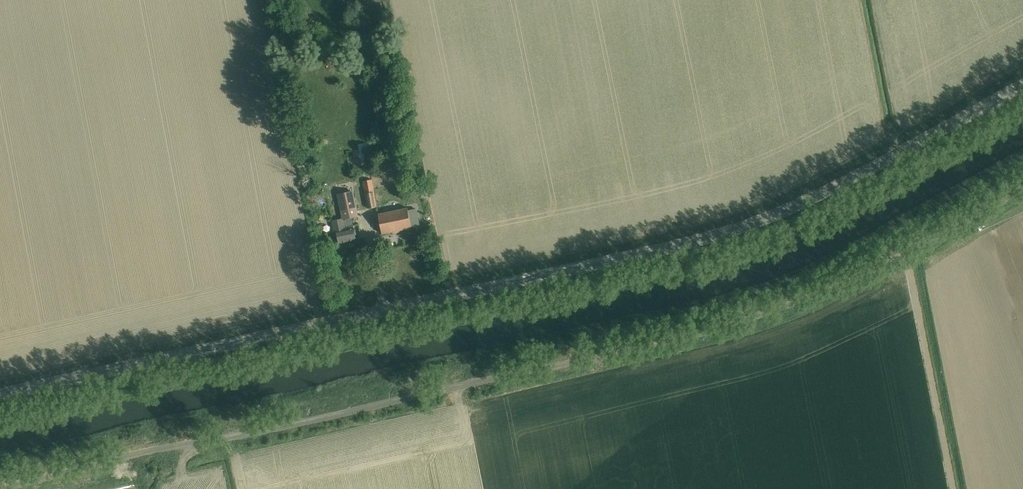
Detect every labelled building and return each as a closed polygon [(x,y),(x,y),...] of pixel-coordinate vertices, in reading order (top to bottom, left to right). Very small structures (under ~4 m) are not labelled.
[(372,143),(363,142),(362,162),(371,163),(372,143)] [(363,181),(368,208),(377,207),(372,180),(363,181)] [(343,219),(332,221),(335,232),(337,231),(339,243),(356,240),(351,217),(358,216),(353,192),(338,195),(343,219)] [(408,208),(378,214),(382,234),(393,232),(393,233),(401,232),(401,230),(412,228),(412,227),(420,225),(416,209),(408,211),(408,208)]
